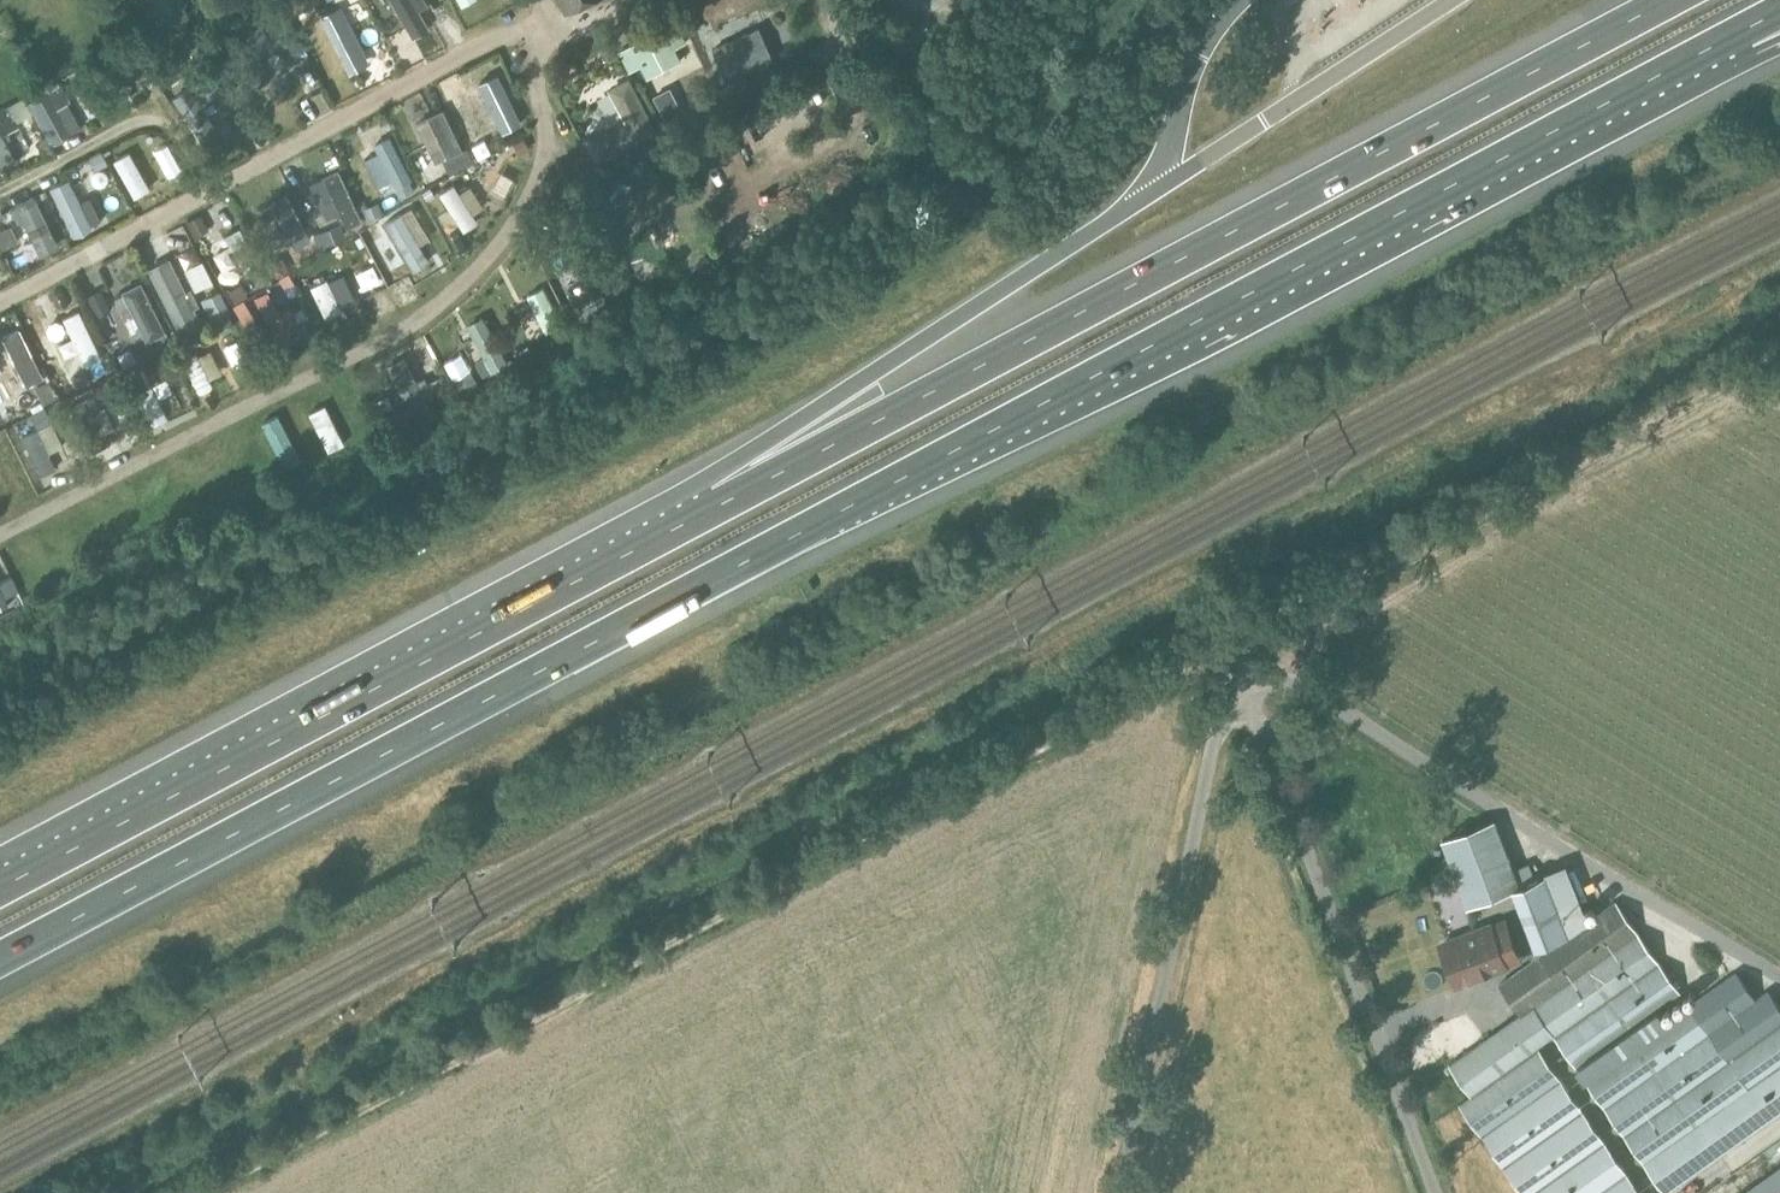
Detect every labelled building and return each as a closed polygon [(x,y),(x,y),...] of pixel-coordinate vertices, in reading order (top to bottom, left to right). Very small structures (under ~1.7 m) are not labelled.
[(411,38),(428,29),(417,10),(425,5),(422,0),(389,0),(411,38)] [(566,11),(589,0),(560,0),(566,11)] [(349,14),(325,26),(349,73),(364,65),(348,34),(357,29),(349,14)] [(647,78),(682,59),(675,47),(687,42),(677,21),(620,51),(630,72),(642,65),(647,78)] [(253,51),(270,42),(261,26),(229,44),(253,87),(269,78),(253,51)] [(727,81),(774,60),(759,27),(712,48),(727,81)] [(598,73),(568,87),(583,119),(613,104),(598,73)] [(199,103),(221,90),(211,74),(173,98),(202,144),(218,134),(199,103)] [(614,158),(660,131),(630,78),(610,89),(627,121),(601,135),(614,158)] [(760,104),(793,96),(788,78),(755,87),(760,104)] [(462,79),(450,85),(476,137),(488,131),(462,79)] [(54,110),(68,102),(60,87),(34,102),(55,141),(68,134),(54,110)] [(325,107),(314,89),(302,96),(313,115),(325,107)] [(442,110),(428,117),(447,158),(461,151),(442,110)] [(19,166),(0,131),(0,169),(3,174),(19,166)] [(387,138),(376,144),(376,146),(399,192),(401,195),(412,190),(387,138)] [(124,151),(108,158),(127,204),(143,198),(124,151)] [(662,151),(608,179),(614,192),(669,164),(662,151)] [(72,181),(85,162),(76,155),(63,175),(72,181)] [(83,175),(90,188),(105,180),(97,167),(83,175)] [(337,170),(322,177),(324,180),(346,228),(361,221),(337,170)] [(68,180),(50,189),(72,236),(83,234),(91,227),(68,180)] [(456,181),(444,188),(463,222),(476,215),(456,181)] [(0,207),(0,251),(8,270),(29,261),(9,218),(37,206),(32,193),(0,207)] [(267,209),(254,216),(274,257),(288,250),(267,209)] [(393,224),(368,229),(376,268),(401,263),(393,224)] [(239,229),(225,236),(246,275),(260,267),(239,229)] [(575,240),(562,246),(578,278),(568,283),(580,308),(603,296),(575,240)] [(168,251),(177,275),(197,267),(188,243),(168,251)] [(169,259),(148,269),(177,328),(198,318),(193,308),(198,305),(192,293),(187,295),(169,259)] [(333,262),(321,268),(342,310),(355,304),(333,262)] [(140,283),(122,292),(151,351),(169,342),(140,283)] [(207,283),(193,289),(199,303),(213,297),(207,283)] [(539,290),(527,295),(545,337),(557,332),(539,290)] [(288,306),(278,312),(267,291),(254,298),(280,347),(293,340),(287,329),(298,324),(288,306)] [(84,370),(101,362),(74,307),(62,313),(80,348),(75,351),(84,370)] [(487,319),(470,327),(493,371),(509,362),(487,319)] [(18,329),(2,337),(26,385),(42,378),(18,329)] [(195,354),(182,360),(200,395),(212,389),(207,380),(213,377),(205,361),(199,364),(195,354)] [(397,438),(436,418),(404,357),(387,366),(405,399),(395,405),(400,415),(387,421),(397,438)] [(143,373),(129,380),(153,426),(167,419),(143,373)] [(23,467),(28,480),(44,475),(39,461),(23,467)] [(0,583),(0,610),(7,607),(3,597),(17,591),(11,578),(0,583)] [(1494,820),(1443,839),(1468,906),(1516,889),(1519,887),(1518,885),(1494,820)] [(1519,887),(1516,889),(1538,949),(1585,916),(1580,902),(1558,910),(1545,875),(1518,885),(1519,887)] [(1533,1003),(1661,1189),(1779,1107),(1779,1018),(1725,1056),(1687,1001),(1665,1016),(1657,1004),(1679,989),(1615,896),(1585,916),(1538,949),(1498,977),(1520,1009),(1525,1005),(1526,1008),(1533,1003)] [(1449,965),(1454,966),(1459,978),(1512,956),(1503,935),(1495,938),(1490,925),(1445,942),(1448,949),(1444,953),(1449,965)] [(1562,1078),(1540,1047),(1512,1066),(1491,1035),(1451,1062),(1472,1093),(1461,1101),(1524,1192),(1641,1192),(1562,1078)]
